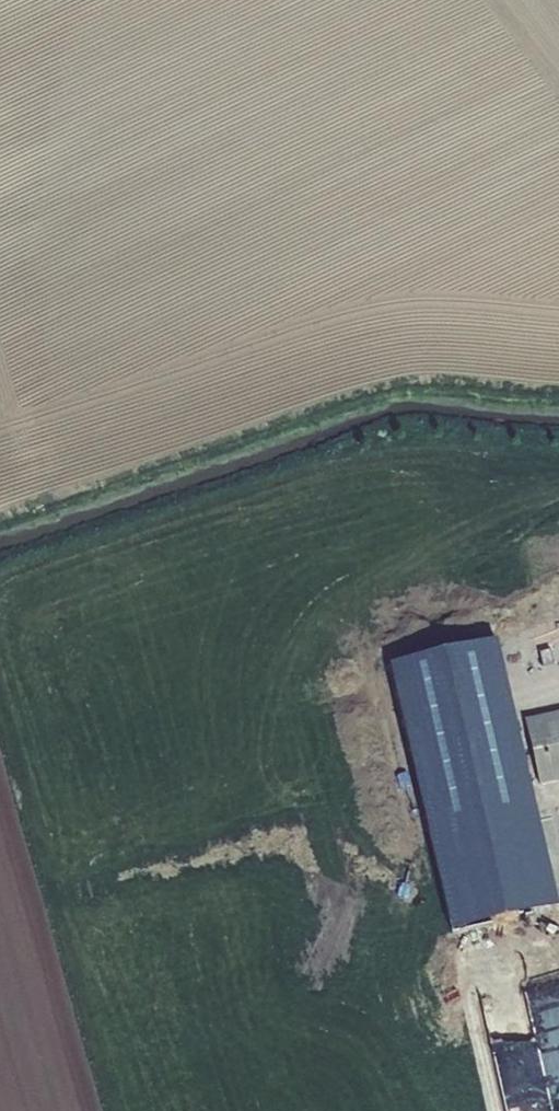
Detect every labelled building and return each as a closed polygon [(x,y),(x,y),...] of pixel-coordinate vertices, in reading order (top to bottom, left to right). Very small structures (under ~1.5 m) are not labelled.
[(558,779),(558,714),(525,722),(539,784),(558,779)] [(519,801),(519,810),(558,810),(558,802),(519,801)] [(538,922),(558,917),(558,916),(536,815),(515,820),(538,922)]
